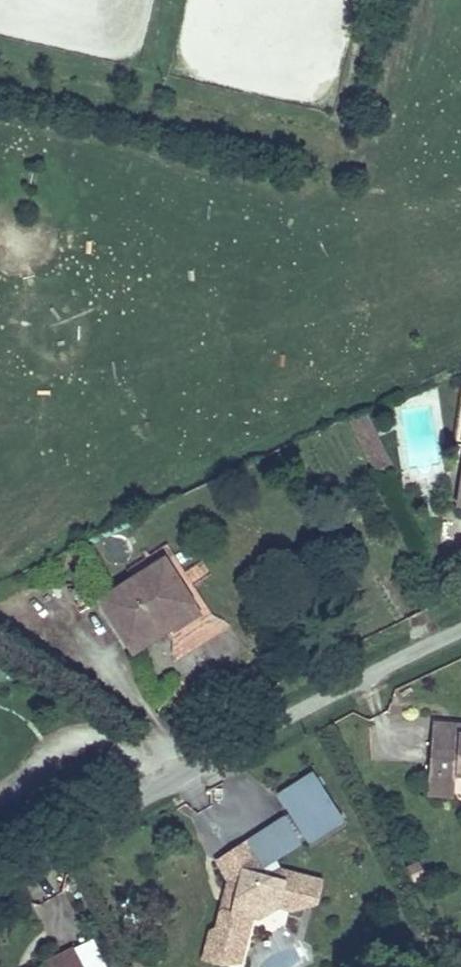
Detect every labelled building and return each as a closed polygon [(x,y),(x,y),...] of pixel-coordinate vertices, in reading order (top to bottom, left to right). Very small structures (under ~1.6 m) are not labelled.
[(394,436),(377,402),(356,412),(374,447),(394,436)] [(405,458),(394,436),(374,447),(385,469),(405,458)] [(149,584),(181,564),(172,552),(141,571),(149,584)] [(167,612),(199,594),(181,564),(149,584),(141,571),(99,596),(133,652),(176,627),(167,612)] [(176,627),(208,608),(199,594),(167,612),(176,627)] [(431,716),(425,787),(450,789),(451,769),(460,770),(460,719),(431,716)] [(334,812),(310,772),(279,790),(289,806),(303,830),(334,812)] [(289,806),(279,790),(274,793),(284,809),(289,806)] [(252,859),(303,830),(289,806),(284,809),(238,835),(252,859)] [(252,859),(238,835),(221,844),(231,862),(258,870),(252,859)] [(313,901),(320,875),(276,862),(258,870),(231,862),(221,844),(202,855),(217,885),(206,919),(197,926),(188,959),(210,966),(216,951),(224,955),(238,917),(261,926),(270,903),(279,905),(301,894),(313,901)] [(287,910),(313,901),(301,894),(279,905),(287,910)] [(73,949),(49,960),(53,966),(82,966),(73,949)]
